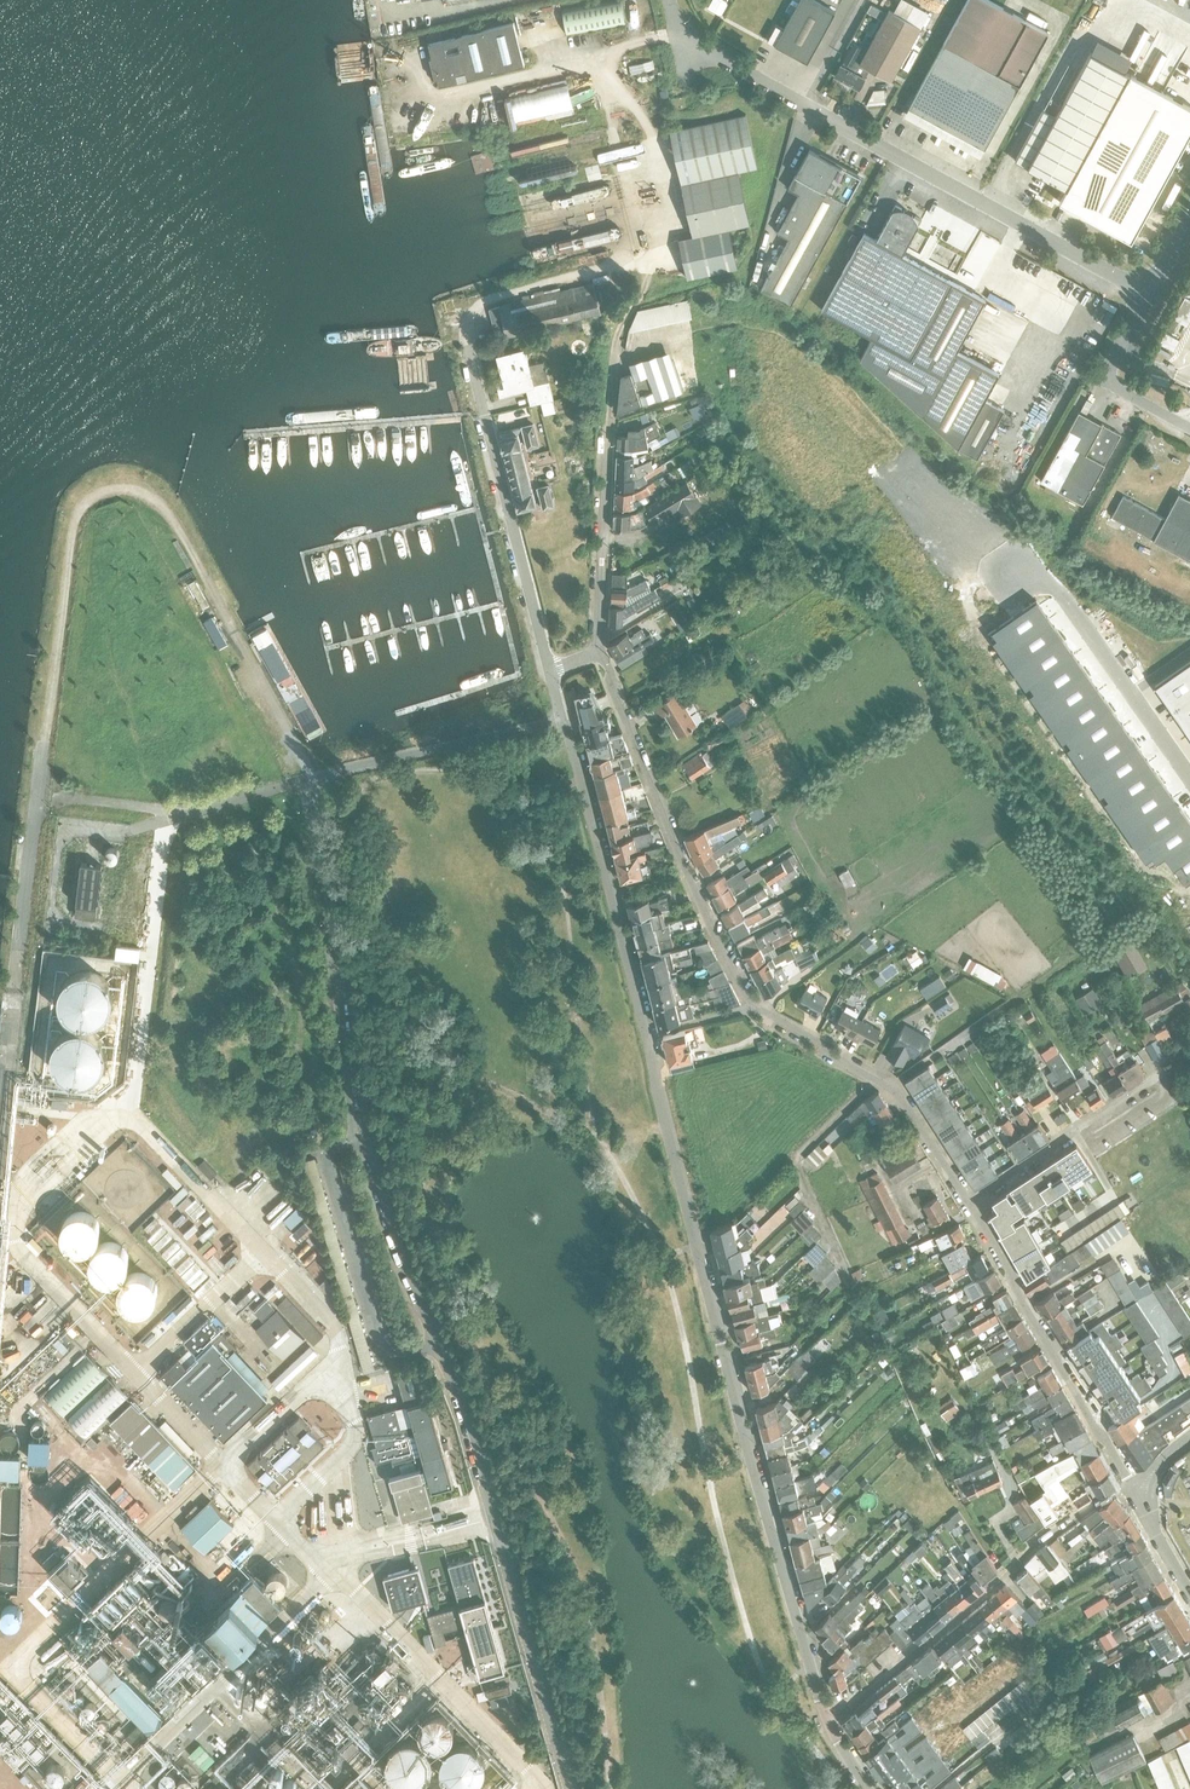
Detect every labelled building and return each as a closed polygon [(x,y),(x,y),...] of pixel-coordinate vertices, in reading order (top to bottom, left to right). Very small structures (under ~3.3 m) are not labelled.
[(563,7),(568,33),(626,23),(622,0),(601,0),(563,7)] [(708,5),(719,12),(722,11),(728,2),(728,0),(711,0),(708,5)] [(768,38),(776,42),(808,60),(836,9),(820,0),(790,0),(786,8),(793,11),(784,27),(777,23),(768,38)] [(835,73),(860,86),(866,76),(861,73),(866,63),(892,78),(930,9),(913,0),(899,0),(894,9),(889,7),(872,38),(866,35),(862,44),(853,39),(843,58),(845,58),(842,63),(841,62),(835,73)] [(985,145),(1049,30),(994,0),(966,0),(910,104),(985,145)] [(1027,5),(1025,9),(1042,18),(1044,15),(1027,5)] [(435,78),(438,77),(440,84),(525,63),(514,21),(429,42),(433,55),(430,56),(435,78)] [(442,30),(428,34),(429,41),(444,37),(442,30)] [(1068,186),(1130,72),(1091,50),(1056,113),(1044,106),(1016,157),(1068,186)] [(653,57),(630,59),(631,69),(654,67),(653,57)] [(1068,186),(1061,198),(1132,237),(1189,130),(1189,104),(1130,72),(1068,186)] [(506,90),(512,119),(576,105),(570,76),(506,90)] [(391,78),(393,95),(402,93),(400,77),(391,78)] [(874,87),(867,103),(886,100),(885,86),(874,87)] [(985,145),(910,104),(905,113),(981,154),(985,145)] [(746,111),(670,128),(693,233),(679,236),(688,276),(738,265),(730,225),(750,221),(738,168),(758,164),(746,111)] [(790,236),(762,286),(792,303),(862,175),(810,146),(789,185),(800,191),(779,229),(790,236)] [(865,230),(823,307),(873,335),(861,356),(958,446),(978,455),(1005,407),(986,396),(1000,371),(958,348),(986,296),(903,251),(922,216),(916,213),(915,214),(912,211),(910,209),(908,208),(905,207),(903,206),(902,205),(896,202),(877,237),(865,230)] [(500,305),(490,308),(497,337),(602,311),(602,309),(614,307),(607,278),(594,281),(561,288),(560,284),(545,288),(546,292),(499,304),(500,305)] [(1166,326),(1173,330),(1179,317),(1188,322),(1189,317),(1189,295),(1185,293),(1166,326)] [(638,309),(630,328),(631,331),(693,317),(688,299),(638,309)] [(1153,323),(1150,329),(1157,333),(1160,326),(1153,323)] [(1166,329),(1160,339),(1174,347),(1180,336),(1166,329)] [(506,378),(503,379),(496,380),(500,393),(527,387),(527,389),(531,404),(541,401),(553,398),(555,398),(545,360),(530,363),(526,346),(500,353),(506,378)] [(632,372),(673,358),(670,349),(629,363),(632,372)] [(506,378),(500,353),(497,354),(503,379),(506,378)] [(673,358),(632,372),(621,376),(619,410),(682,390),(673,358)] [(1151,370),(1149,377),(1168,383),(1170,376),(1151,370)] [(527,387),(500,393),(500,396),(527,389),(527,387)] [(553,398),(541,401),(544,413),(556,410),(553,398)] [(701,403),(690,407),(694,417),(705,412),(701,403)] [(1079,408),(1041,478),(1083,501),(1121,431),(1079,408)] [(653,412),(641,416),(643,422),(655,418),(653,412)] [(617,456),(634,456),(637,456),(637,453),(648,452),(649,451),(648,447),(649,447),(648,441),(649,441),(658,436),(662,434),(654,421),(643,427),(634,427),(634,430),(618,429),(617,456)] [(534,422),(500,431),(505,450),(517,495),(516,495),(519,507),(537,503),(519,432),(522,427),(527,448),(540,445),(534,422)] [(674,427),(665,432),(669,440),(678,436),(674,427)] [(658,436),(649,441),(653,449),(662,444),(658,436)] [(635,479),(658,466),(656,463),(652,465),(650,460),(634,467),(634,463),(634,456),(617,456),(616,478),(635,479)] [(635,479),(616,478),(616,488),(635,489),(635,487),(639,488),(649,482),(647,479),(664,469),(661,465),(658,466),(635,479)] [(635,501),(648,495),(652,493),(650,490),(657,486),(654,481),(634,493),(616,492),(615,507),(633,508),(634,502),(635,501)] [(614,513),(613,529),(629,530),(641,528),(649,523),(645,516),(648,514),(654,524),(671,513),(676,520),(703,504),(687,482),(646,508),(646,507),(635,514),(614,513)] [(550,483),(537,486),(543,509),(556,506),(550,483)] [(1112,514),(1154,537),(1154,538),(1189,558),(1189,497),(1179,491),(1166,516),(1124,493),(1112,514)] [(634,502),(633,508),(634,510),(651,501),(648,495),(635,501),(634,502)] [(711,532),(717,542),(732,531),(726,521),(710,531),(711,532)] [(717,542),(711,532),(705,536),(714,549),(720,545),(717,542)] [(625,607),(651,591),(647,581),(627,590),(628,575),(613,574),(611,607),(625,607)] [(666,576),(659,580),(664,589),(671,585),(666,576)] [(195,580),(189,583),(204,607),(209,604),(195,580)] [(625,607),(611,607),(610,625),(623,626),(624,618),(637,610),(638,612),(653,602),(654,603),(656,603),(655,602),(661,598),(655,589),(651,591),(625,607)] [(692,597),(687,600),(693,611),(699,608),(692,597)] [(675,602),(666,607),(682,631),(691,626),(687,621),(689,620),(681,607),(679,608),(675,602)] [(212,617),(204,622),(219,647),(227,643),(212,617)] [(706,621),(694,628),(699,637),(711,629),(706,621)] [(618,662),(645,646),(655,640),(650,633),(646,635),(642,628),(634,633),(634,634),(630,637),(628,633),(608,645),(615,655),(613,656),(617,663),(618,662)] [(645,646),(618,662),(622,669),(648,652),(645,646)] [(1156,685),(1188,732),(1189,735),(1189,661),(1156,685)] [(582,723),(606,717),(604,713),(600,714),(591,694),(582,696),(581,693),(575,695),(582,723)] [(677,693),(652,708),(659,719),(665,715),(679,737),(698,726),(677,693)] [(739,703),(721,715),(731,728),(748,716),(747,714),(753,710),(746,699),(740,704),(739,703)] [(606,717),(582,723),(587,742),(610,737),(607,728),(611,727),(609,717),(606,717)] [(610,737),(587,742),(592,759),(611,754),(628,750),(622,734),(610,737)] [(721,735),(706,745),(709,750),(724,740),(721,735)] [(701,752),(682,764),(692,779),(715,764),(707,752),(703,755),(701,752)] [(611,754),(592,759),(595,773),(624,765),(633,763),(630,755),(621,758),(621,757),(612,759),(611,754)] [(624,765),(595,773),(600,794),(621,788),(618,773),(625,771),(624,765)] [(618,773),(621,788),(624,788),(629,786),(625,771),(618,773)] [(757,780),(750,783),(757,796),(763,793),(757,780)] [(621,788),(600,794),(608,821),(627,816),(637,814),(635,808),(628,810),(625,800),(627,799),(624,788),(621,788)] [(762,807),(755,811),(759,818),(766,814),(762,807)] [(722,832),(735,826),(742,823),(739,815),(685,838),(692,852),(711,844),(712,844),(711,843),(709,837),(720,832),(722,832)] [(772,815),(762,822),(764,825),(771,821),(773,826),(777,823),(772,815)] [(627,816),(608,821),(612,840),(651,830),(648,821),(630,826),(628,820),(627,816)] [(735,826),(722,832),(726,842),(738,834),(735,826)] [(651,830),(612,840),(617,858),(632,854),(631,850),(641,847),(640,844),(654,841),(651,830)] [(709,837),(711,843),(723,838),(720,832),(709,837)] [(714,850),(696,862),(704,875),(720,864),(716,858),(742,841),(738,834),(726,842),(714,850)] [(711,844),(692,852),(696,862),(714,850),(711,844)] [(646,850),(648,858),(664,854),(662,847),(646,850)] [(632,854),(617,858),(622,879),(644,874),(640,861),(648,859),(648,858),(646,850),(632,854)] [(793,855),(764,873),(771,884),(777,880),(779,883),(778,883),(778,885),(779,884),(781,886),(800,874),(794,864),(797,861),(793,855)] [(743,859),(737,863),(741,870),(747,865),(743,859)] [(758,868),(761,873),(775,864),(772,859),(758,868)] [(76,902),(74,917),(81,917),(81,916),(96,918),(98,902),(100,901),(100,896),(99,896),(99,893),(101,892),(101,887),(100,886),(100,884),(102,883),(102,878),(101,877),(101,874),(103,873),(103,869),(102,868),(103,864),(82,862),(81,865),(80,867),(79,871),(81,872),(80,875),(79,876),(78,880),(79,881),(79,883),(78,885),(77,889),(79,890),(78,892),(76,894),(76,898),(77,899),(77,902),(76,902)] [(730,886),(752,872),(748,866),(727,879),(725,876),(708,884),(713,895),(730,886)] [(730,886),(713,895),(720,908),(737,900),(734,894),(763,876),(761,873),(758,868),(752,872),(730,886)] [(764,887),(722,913),(728,923),(762,905),(759,900),(769,894),(764,887)] [(670,906),(668,900),(667,896),(651,901),(650,900),(629,904),(632,917),(663,909),(670,907),(670,906)] [(806,911),(800,914),(805,923),(828,911),(820,897),(803,906),(806,911)] [(769,906),(729,926),(735,938),(751,930),(748,925),(772,912),(769,906)] [(663,909),(632,917),(635,931),(666,923),(663,909)] [(827,914),(819,918),(824,927),(832,923),(827,914)] [(666,923),(635,931),(639,944),(672,936),(669,922),(666,923)] [(744,954),(790,930),(794,928),(792,925),(788,928),(786,923),(771,930),(771,932),(757,939),(754,935),(738,943),(744,954)] [(790,930),(744,954),(750,966),(766,958),(767,960),(778,954),(774,947),(794,937),(790,930)] [(672,936),(639,944),(642,958),(662,953),(661,947),(674,944),(672,936)] [(869,937),(862,943),(870,953),(877,947),(869,937)] [(1114,946),(1110,948),(1129,977),(1148,966),(1131,937),(1114,947),(1114,946)] [(706,965),(717,959),(709,941),(694,945),(697,952),(706,965)] [(778,954),(767,960),(751,968),(757,981),(775,971),(771,965),(786,958),(788,961),(802,953),(801,951),(804,950),(800,943),(778,954)] [(84,1102),(124,1090),(128,1015),(125,1006),(128,954),(68,950),(51,955),(49,992),(51,992),(49,1023),(34,1022),(32,1051),(41,1052),(34,1054),(33,1058),(36,1065),(31,1065),(30,1076),(28,1077),(32,1087),(21,1087),(17,1088),(16,1118),(19,1117),(33,1118),(40,1115),(41,1116),(42,1086),(48,1106),(70,1108),(71,1101),(84,1102)] [(816,950),(792,963),(798,973),(820,958),(819,957),(820,957),(816,950)] [(916,950),(906,957),(913,968),(923,962),(916,950)] [(662,953),(642,958),(648,982),(672,976),(670,967),(675,965),(671,951),(662,953)] [(970,957),(964,968),(1002,990),(1006,982),(1004,981),(1005,980),(1003,979),(1004,978),(1002,977),(1002,975),(970,957)] [(707,990),(731,983),(717,959),(706,965),(713,976),(709,978),(711,982),(705,985),(707,990)] [(951,969),(944,974),(949,980),(956,975),(951,969)] [(775,971),(757,981),(765,996),(787,981),(780,970),(776,972),(775,971)] [(672,976),(648,982),(654,1004),(682,996),(676,975),(672,976)] [(864,996),(871,985),(864,980),(856,991),(864,996)] [(1140,1004),(1149,1020),(1171,1008),(1174,1013),(1182,1009),(1179,1004),(1184,1001),(1189,1012),(1189,991),(1187,987),(1183,981),(1166,990),(1165,989),(1140,1004)] [(682,996),(654,1004),(659,1025),(665,1023),(694,1016),(691,1003),(714,997),(720,996),(720,997),(726,1008),(741,1004),(735,993),(731,983),(707,990),(682,996)] [(1094,987),(1076,998),(1085,1013),(1103,1002),(1094,987)] [(807,988),(798,1005),(810,1012),(809,1014),(817,1018),(828,997),(816,991),(815,993),(807,988)] [(945,995),(932,1003),(938,1013),(951,1004),(950,1002),(955,999),(950,993),(945,996),(945,995)] [(720,996),(714,997),(717,1010),(720,1009),(726,1008),(720,997),(720,996)] [(853,1038),(862,1019),(844,1009),(834,1025),(847,1033),(846,1035),(853,1038)] [(1031,1011),(1024,1015),(1029,1023),(1036,1019),(1031,1011)] [(862,1019),(853,1038),(859,1042),(860,1040),(872,1046),(882,1030),(862,1019)] [(905,1023),(887,1057),(902,1065),(908,1055),(915,1058),(920,1049),(924,1051),(931,1037),(905,1023)] [(1155,1033),(1162,1046),(1164,1045),(1165,1045),(1174,1040),(1165,1024),(1162,1025),(1164,1029),(1155,1033)] [(686,1029),(690,1047),(699,1045),(694,1027),(686,1029)] [(690,1047),(686,1029),(663,1035),(664,1037),(663,1038),(664,1043),(666,1043),(668,1054),(668,1056),(669,1060),(670,1061),(671,1063),(673,1063),(693,1058),(694,1058),(690,1047)] [(1096,1037),(1128,1087),(1146,1075),(1129,1048),(1117,1056),(1103,1035),(1101,1029),(1094,1033),(1096,1037)] [(1162,1046),(1155,1033),(1153,1030),(1142,1036),(1157,1063),(1169,1057),(1162,1046)] [(981,1037),(974,1042),(978,1048),(985,1043),(981,1037)] [(1128,1087),(1096,1037),(1092,1040),(1095,1044),(1093,1045),(1113,1075),(1104,1081),(1114,1096),(1128,1087)] [(766,1040),(758,1042),(760,1050),(768,1048),(766,1040)] [(973,1042),(967,1047),(971,1053),(978,1049),(973,1042)] [(1083,1089),(1076,1078),(1060,1052),(1059,1052),(1054,1045),(1041,1052),(1053,1070),(1047,1074),(1064,1101),(1083,1089)] [(966,1047),(959,1052),(963,1058),(970,1053),(966,1047)] [(956,1053),(948,1058),(952,1064),(959,1060),(960,1061),(962,1059),(957,1051),(955,1053),(956,1053)] [(1088,1052),(1082,1056),(1089,1069),(1096,1065),(1088,1052)] [(693,1058),(673,1063),(676,1072),(695,1068),(693,1058)] [(913,1092),(937,1077),(929,1065),(905,1080),(913,1092)] [(1076,1078),(1083,1089),(1095,1108),(1106,1101),(1096,1086),(1093,1088),(1084,1074),(1076,1078)] [(937,1077),(913,1092),(921,1104),(944,1089),(937,1077)] [(1021,1081),(1014,1086),(1019,1093),(1022,1091),(1023,1092),(1025,1090),(1026,1088),(1021,1081)] [(1044,1081),(1026,1092),(1031,1098),(1029,1099),(1030,1101),(1028,1102),(1032,1110),(1037,1107),(1037,1108),(1055,1097),(1044,1081)] [(944,1089),(921,1104),(929,1116),(952,1101),(944,1089)] [(869,1115),(886,1103),(879,1091),(865,1099),(847,1116),(852,1121),(864,1110),(869,1115)] [(952,1101),(929,1116),(936,1128),(960,1113),(952,1101)] [(886,1103),(869,1115),(855,1128),(858,1131),(847,1137),(854,1149),(855,1148),(863,1164),(871,1159),(867,1153),(868,1152),(864,1145),(860,1147),(859,1145),(866,1141),(861,1133),(874,1122),(878,1120),(881,1124),(894,1115),(886,1103)] [(1020,1111),(1042,1144),(1049,1139),(1039,1123),(1035,1125),(1024,1109),(1020,1111)] [(1023,1133),(1034,1149),(1042,1144),(1020,1111),(1015,1115),(1026,1131),(1023,1133)] [(960,1113),(936,1128),(944,1140),(967,1125),(960,1113)] [(1005,1121),(1026,1154),(1034,1149),(1023,1133),(1020,1135),(1009,1119),(1005,1121)] [(1026,1154),(1005,1121),(1000,1124),(1011,1141),(1008,1143),(1018,1159),(1026,1154)] [(967,1125),(944,1140),(952,1152),(975,1137),(967,1125)] [(975,1137),(952,1152),(957,1160),(960,1164),(983,1149),(975,1137)] [(906,1141),(880,1157),(895,1181),(922,1165),(906,1141)] [(819,1144),(805,1157),(815,1167),(834,1148),(829,1143),(823,1148),(819,1144)] [(1065,1151),(1081,1175),(1092,1168),(1077,1144),(1065,1151)] [(983,1149),(960,1164),(967,1176),(990,1161),(983,1149)] [(1054,1159),(1071,1182),(1081,1175),(1065,1151),(1054,1159)] [(316,1157),(304,1160),(364,1371),(375,1368),(316,1157)] [(204,1159),(198,1165),(211,1179),(217,1173),(204,1159)] [(1043,1166),(1059,1189),(1071,1182),(1054,1159),(1043,1166)] [(990,1161),(967,1176),(975,1188),(987,1181),(999,1173),(990,1161)] [(1032,1173),(1048,1197),(1059,1189),(1043,1166),(1032,1173)] [(878,1172),(859,1180),(879,1220),(874,1223),(878,1231),(885,1227),(893,1244),(910,1235),(882,1179),(881,1179),(878,1172)] [(1021,1181),(1036,1205),(1048,1197),(1032,1173),(1021,1181)] [(1010,1188),(1024,1209),(1026,1212),(1036,1205),(1021,1181),(1010,1188)] [(1024,1209),(1010,1188),(992,1199),(998,1208),(988,1214),(999,1233),(1016,1224),(1011,1217),(1024,1209)] [(186,1208),(196,1196),(189,1190),(178,1201),(186,1208)] [(919,1207),(924,1204),(918,1194),(913,1197),(919,1207)] [(795,1217),(803,1210),(806,1207),(796,1196),(786,1205),(791,1210),(790,1211),(795,1217)] [(938,1196),(924,1204),(930,1215),(927,1216),(930,1221),(926,1223),(925,1220),(917,1224),(924,1234),(951,1218),(948,1214),(938,1196)] [(1080,1198),(1072,1203),(1077,1210),(1085,1205),(1080,1198)] [(1123,1200),(1061,1241),(1068,1252),(1126,1213),(1125,1213),(1130,1210),(1123,1200)] [(1036,1205),(1026,1212),(1030,1217),(1040,1210),(1036,1205)] [(298,1206),(284,1219),(291,1228),(306,1215),(298,1206)] [(1069,1207),(1059,1213),(1063,1219),(1073,1213),(1069,1207)] [(96,1216),(83,1209),(68,1214),(61,1227),(66,1241),(79,1248),(93,1244),(100,1231),(96,1216)] [(803,1210),(795,1217),(791,1221),(802,1233),(811,1224),(814,1221),(803,1210)] [(741,1245),(749,1238),(754,1233),(753,1233),(761,1225),(748,1212),(737,1221),(712,1228),(717,1251),(741,1245)] [(173,1224),(191,1236),(198,1224),(180,1213),(173,1224)] [(1086,1241),(1093,1253),(1094,1254),(1130,1230),(1121,1218),(1086,1241)] [(1016,1224),(999,1233),(1006,1245),(1031,1230),(1024,1219),(1016,1224)] [(169,1244),(175,1238),(160,1223),(146,1236),(161,1252),(169,1244)] [(944,1251),(964,1242),(961,1236),(965,1234),(960,1223),(911,1246),(913,1248),(917,1247),(918,1250),(921,1249),(922,1250),(939,1241),(941,1245),(938,1246),(941,1253),(944,1251)] [(811,1224),(802,1233),(800,1235),(811,1246),(816,1241),(822,1236),(811,1224)] [(1031,1230),(1006,1245),(1013,1257),(1037,1242),(1031,1230)] [(919,1233),(907,1239),(910,1244),(921,1239),(919,1233)] [(34,1236),(27,1243),(38,1254),(44,1247),(34,1236)] [(199,1247),(208,1256),(217,1247),(208,1238),(199,1247)] [(741,1245),(717,1251),(722,1268),(749,1261),(752,1258),(751,1257),(749,1247),(753,1242),(749,1238),(741,1245)] [(125,1247),(112,1240),(97,1245),(90,1258),(95,1272),(108,1279),(122,1275),(129,1262),(125,1247)] [(816,1241),(811,1246),(804,1254),(815,1265),(825,1255),(828,1252),(816,1241)] [(1049,1266),(1042,1271),(1046,1275),(1050,1282),(1051,1284),(1055,1281),(1054,1279),(1093,1253),(1086,1241),(1050,1265),(1049,1266)] [(964,1242),(944,1251),(952,1266),(948,1268),(946,1266),(929,1276),(931,1281),(973,1258),(964,1242)] [(1037,1242),(1013,1257),(1019,1268),(1044,1253),(1037,1242)] [(774,1250),(759,1263),(764,1269),(779,1255),(774,1250)] [(1044,1253),(1019,1268),(1027,1281),(1033,1277),(1042,1271),(1049,1266),(1050,1265),(1044,1253)] [(973,1258),(931,1281),(925,1284),(929,1292),(937,1287),(938,1288),(953,1280),(953,1279),(967,1271),(970,1270),(975,1280),(995,1269),(992,1263),(988,1265),(982,1254),(973,1258)] [(938,1254),(927,1260),(929,1265),(932,1264),(941,1260),(938,1254)] [(825,1255),(815,1265),(809,1272),(819,1282),(822,1279),(834,1267),(836,1265),(825,1255)] [(191,1257),(180,1265),(195,1286),(209,1276),(203,1268),(201,1270),(191,1257)] [(749,1261),(722,1268),(725,1280),(751,1274),(761,1271),(758,1262),(752,1258),(749,1261)] [(751,1274),(725,1280),(728,1293),(771,1284),(775,1280),(793,1263),(788,1258),(765,1279),(765,1276),(752,1279),(751,1274)] [(266,1266),(250,1282),(258,1290),(274,1275),(266,1266)] [(834,1267),(822,1279),(832,1289),(841,1279),(834,1267)] [(860,1268),(852,1272),(860,1290),(866,1287),(861,1277),(864,1275),(860,1268)] [(1112,1282),(1124,1274),(1120,1268),(1109,1275),(1112,1282)] [(995,1269),(975,1280),(964,1286),(972,1300),(985,1292),(985,1291),(1002,1282),(995,1269)] [(154,1277),(140,1270),(126,1275),(119,1288),(124,1302),(137,1309),(151,1305),(158,1292),(154,1277)] [(1042,1271),(1033,1277),(1040,1288),(1050,1282),(1046,1275),(1042,1271)] [(284,1274),(279,1279),(289,1290),(294,1285),(284,1274)] [(1124,1274),(1112,1282),(1116,1288),(1128,1280),(1124,1274)] [(1128,1280),(1131,1286),(1135,1293),(1139,1299),(1154,1289),(1148,1279),(1140,1284),(1135,1276),(1128,1280)] [(1033,1277),(1027,1281),(1023,1284),(1030,1295),(1040,1288),(1033,1277)] [(326,1278),(320,1283),(328,1291),(333,1286),(326,1278)] [(771,1284),(728,1293),(732,1307),(733,1307),(776,1296),(779,1295),(775,1280),(771,1284)] [(1128,1280),(1116,1288),(1120,1294),(1131,1286),(1128,1280)] [(1154,1289),(1186,1336),(1189,1333),(1189,1317),(1166,1281),(1154,1289)] [(1082,1301),(1084,1304),(1097,1296),(1091,1286),(1078,1295),(1082,1301)] [(1131,1286),(1120,1294),(1123,1300),(1135,1293),(1131,1286)] [(946,1287),(932,1294),(936,1301),(949,1294),(946,1287)] [(973,1325),(1014,1301),(1007,1289),(993,1296),(997,1302),(976,1314),(976,1316),(969,1320),(973,1325)] [(1048,1316),(1065,1304),(1075,1297),(1071,1291),(1059,1298),(1055,1291),(1035,1302),(1044,1318),(1048,1316)] [(776,1296),(733,1307),(735,1312),(734,1314),(735,1319),(737,1320),(737,1321),(769,1312),(768,1306),(792,1299),(790,1292),(779,1295),(776,1296)] [(248,1293),(237,1303),(242,1308),(253,1298),(248,1293)] [(1135,1293),(1123,1300),(1127,1306),(1137,1300),(1139,1299),(1135,1293)] [(287,1296),(277,1305),(314,1344),(324,1335),(287,1296)] [(1097,1296),(1084,1304),(1091,1314),(1103,1306),(1097,1296)] [(265,1298),(253,1309),(263,1320),(275,1308),(265,1298)] [(1137,1300),(1127,1306),(1125,1308),(1148,1342),(1142,1346),(1161,1375),(1168,1371),(1164,1365),(1168,1363),(1161,1353),(1164,1351),(1154,1337),(1159,1334),(1137,1300)] [(1014,1301),(973,1325),(964,1330),(968,1337),(976,1332),(977,1333),(986,1328),(989,1331),(1004,1322),(1006,1326),(1022,1315),(1014,1301)] [(946,1318),(955,1313),(959,1311),(955,1302),(941,1309),(946,1318)] [(1065,1304),(1048,1316),(1054,1325),(1072,1313),(1065,1304)] [(178,1305),(138,1339),(145,1347),(184,1313),(178,1305)] [(23,1322),(33,1316),(30,1310),(20,1316),(23,1322)] [(278,1310),(256,1330),(284,1358),(305,1339),(278,1310)] [(769,1312),(737,1321),(736,1321),(740,1334),(774,1325),(782,1323),(779,1310),(769,1312)] [(932,1318),(923,1323),(926,1329),(935,1324),(935,1323),(944,1318),(940,1310),(930,1315),(932,1318)] [(1072,1313),(1054,1325),(1062,1339),(1086,1324),(1083,1319),(1078,1322),(1075,1319),(1080,1316),(1076,1310),(1072,1313)] [(955,1313),(946,1318),(942,1320),(947,1329),(960,1322),(955,1313)] [(1022,1315),(1006,1326),(988,1337),(990,1340),(983,1344),(986,1350),(1014,1333),(1028,1324),(1022,1315)] [(1090,1330),(1067,1345),(1080,1365),(1120,1338),(1116,1331),(1112,1334),(1103,1321),(1090,1330)] [(1028,1324),(1014,1333),(1019,1341),(1009,1347),(1007,1343),(1001,1347),(1001,1346),(988,1354),(994,1363),(1036,1338),(1028,1324)] [(1086,1324),(1062,1339),(1067,1345),(1090,1330),(1086,1324)] [(774,1325),(740,1334),(742,1340),(741,1341),(742,1345),(744,1346),(744,1348),(763,1343),(761,1336),(769,1334),(770,1336),(777,1334),(774,1325)] [(68,1329),(62,1335),(67,1341),(74,1335),(68,1329)] [(877,1329),(871,1333),(875,1340),(881,1337),(877,1329)] [(204,1331),(193,1341),(200,1349),(211,1339),(204,1331)] [(214,1342),(263,1394),(270,1387),(236,1350),(237,1348),(223,1333),(214,1342)] [(761,1336),(763,1343),(771,1341),(770,1336),(769,1334),(761,1336)] [(823,1334),(787,1368),(799,1380),(809,1371),(806,1368),(832,1344),(823,1334)] [(887,1336),(884,1338),(885,1341),(884,1342),(888,1349),(889,1350),(894,1347),(889,1339),(887,1336)] [(59,1338),(54,1343),(64,1353),(69,1348),(59,1338)] [(1120,1338),(1080,1365),(1092,1383),(1120,1363),(1126,1360),(1117,1346),(1123,1342),(1120,1338)] [(188,1367),(171,1383),(225,1440),(268,1399),(263,1394),(214,1342),(188,1367)] [(310,1345),(272,1382),(279,1389),(318,1353),(310,1345)] [(1013,1367),(1001,1373),(1008,1385),(1049,1361),(1041,1348),(1021,1360),(1025,1366),(1016,1371),(1013,1367)] [(1184,1352),(1183,1350),(1175,1355),(1186,1376),(1189,1373),(1189,1362),(1184,1352)] [(89,1352),(45,1394),(66,1415),(110,1374),(89,1352)] [(765,1352),(744,1357),(746,1364),(749,1377),(774,1370),(780,1365),(777,1353),(766,1356),(765,1352)] [(171,1383),(188,1367),(178,1358),(161,1374),(170,1383),(171,1383)] [(774,1370),(749,1377),(753,1391),(755,1399),(769,1391),(767,1387),(782,1374),(781,1373),(788,1365),(784,1361),(780,1365),(774,1370)] [(420,1362),(397,1368),(407,1404),(430,1397),(420,1362)] [(972,1362),(961,1368),(966,1377),(976,1371),(972,1362)] [(1120,1363),(1092,1383),(1112,1413),(1137,1397),(1153,1386),(1145,1375),(1142,1377),(1138,1372),(1130,1377),(1120,1363)] [(1043,1385),(1017,1400),(1022,1408),(1023,1407),(1062,1384),(1053,1367),(1038,1376),(1043,1385)] [(113,1377),(69,1418),(87,1438),(131,1396),(113,1377)] [(1062,1384),(1023,1407),(1025,1412),(1035,1407),(1034,1406),(1038,1404),(1039,1406),(1049,1400),(1048,1399),(1050,1397),(1054,1403),(1068,1395),(1062,1384)] [(387,1393),(375,1398),(378,1406),(390,1401),(387,1393)] [(1164,1393),(1155,1399),(1159,1405),(1168,1399),(1164,1393)] [(1046,1411),(1032,1419),(1037,1429),(1046,1424),(1050,1421),(1060,1415),(1075,1407),(1068,1395),(1054,1403),(1055,1405),(1045,1410),(1046,1411)] [(368,1415),(367,1415),(367,1416),(369,1416),(375,1437),(374,1438),(375,1438),(377,1444),(371,1446),(371,1447),(373,1446),(377,1460),(375,1461),(376,1462),(377,1462),(378,1463),(378,1461),(392,1457),(394,1463),(395,1463),(394,1461),(415,1456),(415,1457),(417,1457),(407,1424),(414,1422),(426,1465),(390,1476),(403,1521),(434,1512),(424,1477),(429,1475),(432,1488),(454,1482),(444,1448),(450,1446),(448,1439),(442,1441),(430,1397),(407,1404),(370,1414),(369,1413),(368,1413),(368,1415)] [(776,1402),(757,1407),(760,1421),(780,1416),(789,1406),(793,1403),(787,1397),(783,1401),(780,1398),(776,1402)] [(952,1397),(938,1406),(947,1421),(962,1411),(952,1397)] [(1137,1397),(1112,1413),(1117,1421),(1129,1414),(1142,1405),(1137,1397)] [(1119,1443),(1129,1458),(1131,1461),(1137,1469),(1152,1459),(1154,1457),(1156,1455),(1160,1450),(1164,1445),(1169,1441),(1162,1433),(1171,1427),(1173,1431),(1183,1425),(1181,1421),(1189,1416),(1187,1413),(1189,1412),(1189,1397),(1146,1426),(1120,1443),(1119,1443)] [(134,1399),(111,1420),(175,1487),(196,1468),(134,1399)] [(1017,1400),(1013,1402),(1018,1410),(1022,1408),(1017,1400)] [(1110,1426),(1109,1427),(1120,1443),(1146,1426),(1139,1415),(1149,1409),(1145,1403),(1142,1405),(1129,1414),(1117,1421),(1110,1426)] [(780,1416),(760,1421),(764,1435),(788,1429),(800,1417),(800,1416),(789,1406),(780,1416)] [(811,1407),(802,1416),(807,1421),(816,1413),(811,1407)] [(1037,1429),(1034,1431),(1038,1438),(1054,1430),(1060,1440),(1086,1426),(1075,1407),(1060,1415),(1050,1421),(1046,1424),(1037,1429)] [(995,1411),(987,1415),(991,1421),(998,1417),(995,1411)] [(258,1456),(248,1465),(258,1476),(259,1474),(276,1492),(292,1476),(293,1478),(298,1473),(297,1471),(304,1465),(305,1466),(310,1462),(309,1461),(324,1445),(309,1427),(310,1426),(300,1416),(288,1426),(290,1428),(288,1431),(286,1428),(284,1430),(285,1430),(275,1440),(276,1441),(275,1443),(273,1441),(261,1452),(263,1454),(261,1456),(259,1454),(258,1455),(258,1456)] [(788,1429),(764,1435),(766,1443),(792,1435),(805,1423),(800,1417),(788,1429)] [(1006,1419),(996,1424),(1000,1431),(1010,1426),(1006,1419)] [(166,1420),(160,1425),(188,1456),(194,1450),(166,1420)] [(926,1421),(921,1424),(927,1438),(929,1437),(936,1452),(942,1461),(945,1458),(940,1450),(926,1421)] [(792,1435),(766,1443),(769,1455),(788,1450),(810,1443),(824,1428),(822,1425),(808,1435),(797,1440),(798,1442),(794,1443),(792,1435)] [(1060,1440),(1050,1446),(1053,1453),(1069,1445),(1070,1448),(1074,1446),(1076,1450),(1080,1461),(1098,1451),(1086,1426),(1060,1440)] [(31,1430),(30,1458),(49,1459),(51,1431),(31,1430)] [(1004,1433),(997,1436),(1003,1448),(1010,1444),(1004,1433)] [(825,1446),(819,1452),(825,1457),(830,1452),(825,1446)] [(21,1474),(22,1448),(0,1447),(0,1473),(21,1474)] [(788,1450),(769,1455),(773,1469),(792,1464),(788,1450)] [(1098,1451),(1080,1461),(1083,1466),(1088,1475),(1091,1480),(1092,1480),(1101,1475),(1109,1471),(1108,1470),(1098,1451)] [(924,1453),(914,1459),(922,1473),(932,1467),(924,1453)] [(994,1460),(954,1478),(964,1500),(998,1485),(996,1482),(1001,1481),(1002,1483),(1003,1482),(994,1460)] [(831,1472),(818,1485),(824,1491),(848,1467),(842,1461),(831,1472)] [(792,1464),(773,1469),(773,1471),(776,1483),(795,1478),(800,1477),(797,1463),(792,1464)] [(1016,1464),(1011,1466),(1013,1470),(1019,1480),(1019,1481),(1029,1476),(1024,1468),(1019,1471),(1016,1464)] [(1092,1480),(1091,1480),(1099,1494),(1100,1493),(1116,1484),(1112,1476),(1109,1471),(1101,1475),(1092,1480)] [(795,1478),(776,1483),(780,1497),(816,1488),(817,1486),(814,1473),(800,1477),(795,1478)] [(865,1477),(859,1483),(866,1489),(871,1484),(865,1477)] [(816,1502),(784,1511),(787,1525),(823,1517),(820,1509),(824,1508),(824,1507),(836,1495),(830,1490),(821,1501),(816,1502)] [(181,1524),(206,1550),(236,1520),(211,1495),(181,1524)] [(798,1495),(780,1500),(784,1511),(816,1502),(815,1497),(808,1499),(807,1495),(799,1497),(798,1495)] [(1027,1495),(1014,1503),(1026,1523),(1040,1514),(1031,1500),(1027,1495)] [(1099,1506),(1081,1519),(1083,1523),(1086,1521),(1090,1527),(1104,1515),(1106,1516),(1123,1503),(1117,1496),(1112,1496),(1111,1496),(1106,1501),(1099,1506)] [(1106,1516),(1089,1530),(1090,1531),(1093,1535),(1112,1520),(1115,1524),(1130,1511),(1123,1503),(1106,1516)] [(952,1517),(945,1522),(950,1530),(957,1526),(955,1522),(963,1517),(959,1510),(951,1516),(952,1517)] [(1112,1520),(1093,1535),(1101,1544),(1110,1537),(1114,1542),(1123,1535),(1126,1539),(1141,1530),(1137,1523),(1130,1511),(1115,1524),(1112,1520)] [(1025,1524),(1016,1529),(1024,1540),(1031,1535),(1038,1529),(1046,1523),(1040,1514),(1026,1523),(1025,1524)] [(911,1516),(904,1523),(911,1531),(918,1524),(911,1516)] [(823,1517),(787,1525),(791,1539),(810,1534),(818,1531),(825,1530),(826,1529),(832,1524),(827,1520),(826,1520),(823,1517)] [(1021,1518),(1013,1523),(1016,1529),(1025,1524),(1021,1518)] [(919,1525),(912,1532),(921,1541),(928,1535),(919,1525)] [(1086,1526),(1080,1531),(1084,1535),(1090,1531),(1089,1530),(1088,1528),(1086,1526)] [(971,1528),(964,1532),(966,1536),(971,1544),(980,1558),(973,1563),(975,1566),(972,1567),(983,1580),(998,1569),(971,1528)] [(1114,1542),(1105,1548),(1110,1556),(1124,1547),(1127,1552),(1147,1540),(1141,1529),(1141,1530),(1126,1539),(1123,1535),(1114,1542)] [(818,1531),(810,1534),(813,1546),(815,1554),(816,1557),(821,1556),(820,1553),(818,1545),(822,1544),(818,1531)] [(1080,1531),(1069,1540),(1073,1545),(1084,1535),(1080,1531)] [(810,1534),(791,1539),(797,1561),(815,1554),(813,1546),(810,1534)] [(1067,1549),(1062,1554),(1066,1560),(1075,1553),(1074,1551),(1087,1540),(1084,1535),(1073,1545),(1067,1549)] [(1058,1536),(1051,1541),(1061,1555),(1062,1554),(1067,1549),(1058,1536)] [(1127,1552),(1111,1562),(1118,1574),(1152,1554),(1147,1540),(1127,1552)] [(923,1541),(914,1549),(919,1554),(920,1556),(929,1548),(923,1541)] [(815,1554),(797,1561),(802,1577),(837,1567),(833,1549),(835,1549),(830,1542),(828,1543),(822,1544),(818,1545),(820,1553),(821,1556),(816,1557),(815,1554)] [(1037,1551),(1025,1563),(1027,1566),(1034,1575),(1045,1566),(1049,1573),(1056,1581),(1063,1576),(1069,1571),(1047,1543),(1037,1551)] [(1105,1548),(1100,1551),(1105,1559),(1110,1556),(1105,1548)] [(914,1549),(907,1556),(912,1561),(919,1554),(914,1549)] [(847,1567),(821,1593),(830,1602),(851,1581),(848,1578),(866,1560),(859,1554),(847,1567)] [(1118,1574),(1111,1578),(1116,1587),(1136,1574),(1141,1582),(1143,1585),(1164,1573),(1152,1554),(1118,1574)] [(461,1605),(428,1614),(436,1644),(447,1641),(444,1632),(466,1625),(476,1661),(480,1675),(506,1667),(474,1556),(449,1563),(461,1605)] [(907,1556),(899,1563),(905,1570),(909,1567),(907,1566),(912,1561),(907,1556)] [(290,1577),(285,1560),(266,1565),(271,1583),(290,1577)] [(815,1587),(805,1589),(809,1605),(821,1593),(847,1567),(844,1564),(838,1570),(837,1571),(828,1580),(815,1584),(815,1587)] [(420,1565),(384,1575),(393,1608),(429,1597),(420,1565)] [(1017,1576),(1013,1579),(1026,1594),(1030,1591),(1034,1588),(1035,1589),(1033,1592),(1036,1596),(1040,1595),(1040,1596),(1041,1596),(1049,1605),(1055,1600),(1053,1597),(1039,1580),(1034,1575),(1027,1566),(1017,1576)] [(1045,1566),(1034,1575),(1039,1580),(1049,1573),(1045,1566)] [(837,1567),(802,1577),(805,1589),(815,1587),(815,1584),(828,1580),(837,1571),(838,1570),(837,1567)] [(1069,1571),(1063,1576),(1070,1585),(1076,1581),(1069,1571)] [(1135,1586),(1110,1602),(1113,1606),(1115,1605),(1117,1608),(1120,1606),(1120,1607),(1137,1596),(1137,1595),(1139,1594),(1141,1597),(1140,1597),(1146,1609),(1174,1592),(1164,1573),(1143,1585),(1141,1582),(1135,1586)] [(886,1575),(874,1587),(880,1595),(893,1583),(886,1575)] [(1006,1584),(997,1591),(1013,1611),(1016,1615),(1018,1617),(1022,1613),(1031,1624),(1032,1625),(1037,1621),(1006,1584)] [(831,1612),(816,1625),(824,1634),(859,1602),(866,1595),(861,1590),(850,1600),(849,1598),(846,1601),(848,1602),(833,1615),(831,1612)] [(997,1591),(988,1599),(1006,1620),(1021,1637),(1025,1634),(1009,1615),(1013,1611),(997,1591)] [(1125,1616),(1117,1621),(1119,1624),(1120,1625),(1122,1624),(1128,1635),(1130,1638),(1154,1623),(1155,1624),(1163,1619),(1162,1618),(1165,1618),(1169,1623),(1186,1612),(1174,1592),(1146,1609),(1128,1619),(1125,1616)] [(2,1624),(20,1625),(21,1597),(3,1596),(2,1624)] [(1105,1596),(1084,1609),(1089,1616),(1098,1610),(1100,1609),(1104,1606),(1109,1603),(1105,1596)] [(988,1599),(980,1606),(997,1627),(1006,1620),(988,1599)] [(1035,1600),(1027,1606),(1037,1618),(1044,1613),(1035,1600)] [(824,1635),(822,1636),(832,1648),(833,1647),(836,1652),(849,1640),(844,1636),(846,1634),(846,1633),(853,1626),(848,1622),(864,1607),(859,1602),(824,1635)] [(980,1606),(963,1620),(978,1641),(979,1642),(997,1627),(980,1606)] [(1148,1635),(1153,1642),(1149,1645),(1153,1650),(1156,1648),(1160,1655),(1165,1652),(1173,1647),(1171,1644),(1189,1632),(1189,1617),(1186,1612),(1169,1623),(1148,1635)] [(898,1616),(890,1623),(895,1628),(907,1643),(915,1637),(898,1616)] [(963,1620),(948,1632),(965,1652),(978,1641),(963,1620)] [(1111,1629),(1100,1636),(1107,1648),(1128,1635),(1122,1624),(1120,1625),(1112,1630),(1111,1629)] [(880,1632),(855,1654),(861,1662),(865,1666),(890,1643),(889,1642),(894,1638),(890,1633),(886,1627),(880,1632)] [(847,1644),(829,1661),(838,1670),(855,1654),(880,1632),(876,1628),(865,1637),(864,1636),(851,1648),(847,1644)] [(895,1628),(890,1633),(894,1638),(902,1648),(907,1643),(895,1628)] [(430,1632),(424,1634),(428,1649),(434,1647),(430,1632)] [(948,1632),(934,1644),(951,1665),(961,1657),(975,1674),(978,1671),(965,1652),(948,1632)] [(1165,1652),(1168,1657),(1172,1655),(1177,1653),(1189,1645),(1189,1647),(1189,1632),(1171,1644),(1173,1647),(1165,1652)] [(1134,1643),(1085,1671),(1090,1681),(1101,1674),(1099,1669),(1109,1663),(1136,1648),(1134,1643)] [(932,1646),(923,1653),(935,1670),(945,1662),(932,1646)] [(923,1653),(913,1661),(923,1673),(928,1669),(931,1673),(935,1670),(923,1653)] [(1175,1660),(1176,1661),(1179,1665),(1187,1661),(1189,1668),(1189,1653),(1180,1658),(1175,1660)] [(838,1670),(830,1677),(834,1688),(848,1683),(844,1674),(852,1668),(855,1672),(848,1677),(851,1680),(861,1672),(856,1666),(861,1662),(855,1654),(838,1670)] [(974,1654),(969,1657),(978,1668),(983,1664),(974,1654)] [(256,1657),(250,1662),(257,1670),(263,1664),(256,1657)] [(387,1658),(376,1669),(383,1675),(394,1664),(387,1658)] [(1175,1659),(1158,1668),(1164,1679),(1182,1670),(1179,1665),(1176,1661),(1175,1660),(1175,1659)] [(476,1661),(467,1664),(471,1677),(480,1675),(476,1661)] [(911,1662),(907,1666),(912,1673),(916,1678),(919,1682),(925,1678),(926,1677),(923,1673),(913,1661),(911,1662)] [(895,1675),(877,1690),(883,1697),(883,1698),(896,1688),(902,1683),(908,1678),(907,1677),(912,1673),(907,1666),(895,1675)] [(1163,1680),(1100,1714),(1109,1730),(1119,1725),(1120,1727),(1145,1713),(1145,1712),(1153,1708),(1156,1712),(1170,1704),(1169,1702),(1174,1700),(1163,1680)] [(510,1682),(488,1688),(490,1696),(512,1690),(510,1682)] [(1044,1682),(1033,1690),(1046,1707),(1057,1698),(1044,1682)] [(852,1712),(842,1719),(852,1732),(866,1722),(861,1716),(873,1706),(883,1697),(877,1690),(872,1693),(857,1708),(856,1708),(852,1712)] [(80,1701),(88,1710),(99,1700),(91,1691),(80,1701)] [(866,1722),(852,1732),(852,1733),(860,1743),(886,1724),(882,1717),(902,1703),(898,1698),(881,1712),(879,1714),(875,1716),(866,1722)] [(454,1704),(426,1699),(420,1732),(448,1737),(454,1704)] [(1020,1702),(997,1719),(1005,1730),(1028,1713),(1020,1702)] [(873,1706),(861,1716),(866,1722),(875,1716),(879,1714),(873,1706)] [(886,1724),(860,1743),(866,1752),(900,1726),(893,1718),(886,1724)] [(1159,1737),(1166,1750),(1189,1737),(1189,1720),(1159,1737)] [(423,1738),(425,1731),(396,1722),(380,1774),(391,1777),(391,1779),(422,1788),(437,1743),(423,1738)] [(490,1744),(475,1734),(454,1729),(447,1738),(437,1780),(431,1788),(475,1788),(477,1787),(478,1781),(482,1776),(490,1744)] [(983,1730),(972,1739),(979,1747),(990,1738),(983,1730)] [(1134,1733),(1090,1755),(1092,1760),(1098,1772),(1102,1782),(1134,1766),(1147,1759),(1134,1733)] [(1140,1746),(1147,1757),(1151,1754),(1147,1748),(1154,1743),(1151,1738),(1140,1746)] [(1177,1745),(1189,1776),(1189,1739),(1189,1738),(1177,1745)] [(1163,1751),(1178,1788),(1189,1788),(1189,1784),(1184,1770),(1186,1770),(1177,1746),(1163,1751)] [(997,1747),(985,1755),(990,1761),(1001,1753),(997,1747)] [(57,1752),(43,1760),(54,1779),(68,1770),(57,1752)] [(1148,1760),(1160,1788),(1176,1788),(1161,1754),(1148,1760)] [(278,1788),(297,1788),(299,1788),(296,1764),(285,1765),(283,1755),(273,1756),(278,1788)] [(911,1788),(928,1788),(951,1770),(945,1761),(936,1769),(921,1781),(917,1784),(911,1788)] [(1072,1766),(1062,1774),(1067,1779),(1076,1772),(1072,1766)] [(200,1785),(192,1784),(194,1770),(179,1767),(179,1770),(169,1768),(166,1788),(200,1788),(200,1785)] [(962,1784),(955,1776),(939,1788),(957,1788),(962,1784)]
